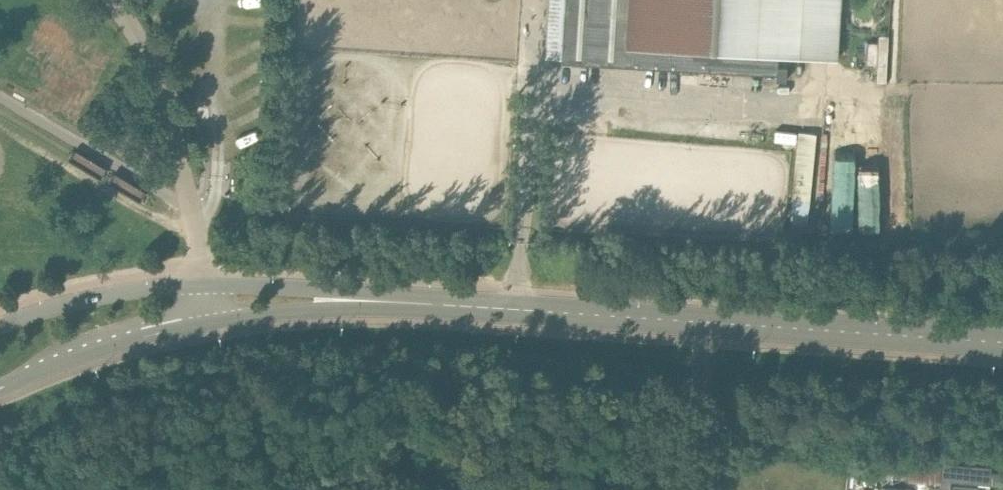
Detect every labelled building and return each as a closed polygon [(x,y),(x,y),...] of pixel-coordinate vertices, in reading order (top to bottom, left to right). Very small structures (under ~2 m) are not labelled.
[(545,57),(562,58),(561,62),(776,74),(776,80),(786,81),(787,61),(778,61),(778,56),(837,59),(841,0),(549,0),(545,57)] [(890,178),(890,225),(911,226),(912,178),(890,178)] [(907,461),(907,463),(905,480),(939,483),(941,464),(907,461)] [(940,487),(950,488),(950,481),(989,484),(991,471),(991,467),(943,463),(940,487)] [(993,471),(992,484),(1002,485),(1002,472),(993,471)]
